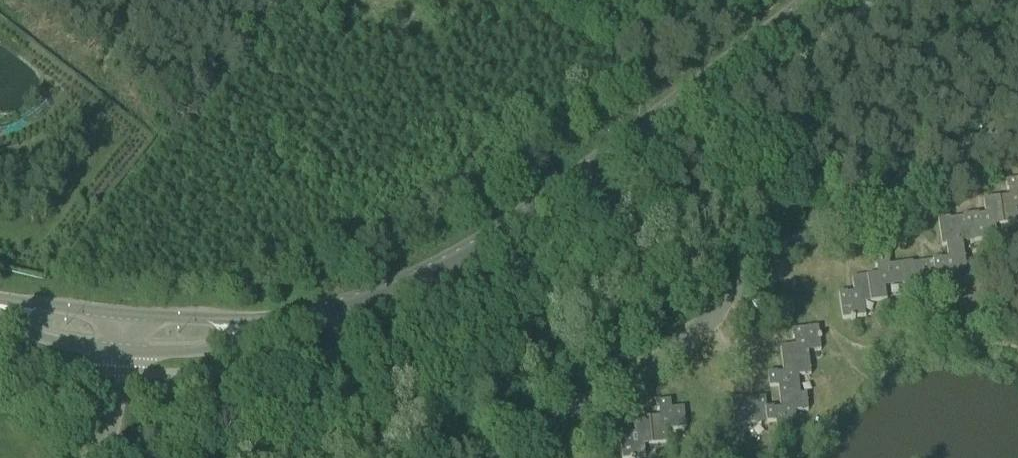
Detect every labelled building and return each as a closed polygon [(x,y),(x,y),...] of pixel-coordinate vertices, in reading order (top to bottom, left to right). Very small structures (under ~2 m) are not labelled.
[(999,198),(1003,225),(1017,222),(1017,220),(1016,210),(1017,209),(1017,180),(1005,181),(1007,190),(1009,189),(1010,196),(999,198)] [(978,214),(971,215),(975,242),(982,241),(983,242),(986,242),(986,240),(997,238),(995,226),(1003,225),(999,198),(983,200),(986,215),(979,216),(978,214)] [(942,247),(946,246),(962,244),(975,242),(971,215),(963,216),(963,219),(950,221),(950,218),(938,220),(942,247)] [(933,260),(933,261),(937,286),(945,285),(945,287),(949,286),(949,285),(960,283),(958,270),(966,269),(962,244),(946,246),(948,260),(941,261),(941,259),(933,260)] [(878,274),(867,276),(871,303),(887,300),(885,288),(904,285),(901,265),(890,266),(888,257),(874,260),(875,268),(877,268),(878,274)] [(912,263),(901,265),(904,285),(905,291),(937,286),(933,261),(913,265),(912,263)] [(871,303),(867,276),(852,278),(854,293),(847,294),(847,292),(839,293),(842,313),(843,320),(851,319),(851,321),(855,320),(855,318),(866,317),(864,304),(871,303)] [(780,347),(782,363),(809,360),(808,352),(821,351),(818,328),(791,330),(792,339),(795,339),(795,346),(780,347)] [(778,387),(779,398),(800,396),(798,377),(811,375),(809,360),(782,363),(783,374),(776,375),(776,372),(768,373),(769,388),(778,387)] [(767,408),(768,423),(776,422),(777,435),(798,432),(795,412),(808,411),(806,395),(800,396),(779,398),(781,409),(774,410),(773,408),(767,408)] [(734,427),(768,423),(767,408),(765,398),(744,400),(743,399),(732,400),(734,427)] [(660,417),(649,418),(652,445),(668,443),(666,431),(686,428),(684,408),(672,409),(671,400),(656,402),(657,410),(659,410),(660,417)] [(649,418),(633,420),(635,435),(628,436),(628,433),(619,434),(622,454),(622,457),(646,457),(644,446),(652,445),(649,418)]
